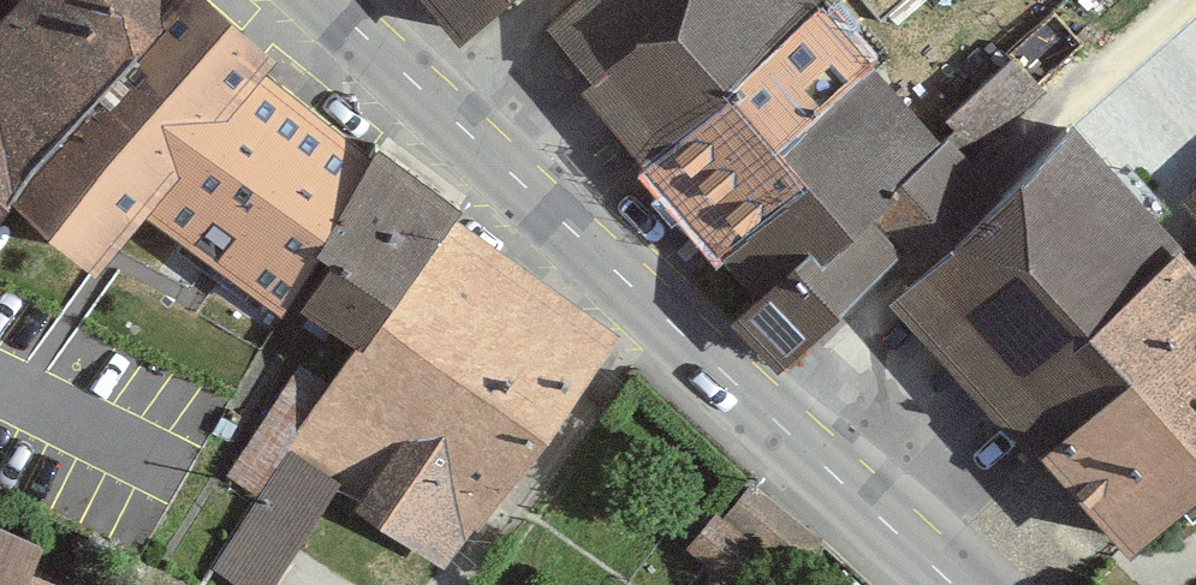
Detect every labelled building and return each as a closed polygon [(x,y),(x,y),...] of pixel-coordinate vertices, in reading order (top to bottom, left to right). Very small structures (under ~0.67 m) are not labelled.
[(18,179),(160,0),(0,0),(0,205),(18,179)] [(218,0),(160,0),(18,179),(86,232),(127,181),(342,350),(458,203),(371,135),(363,146),(258,64),(273,44),(218,0)] [(456,37),(500,0),(426,0),(456,37)] [(540,22),(587,79),(676,0),(567,0),(540,22)] [(587,79),(764,277),(721,315),(774,374),(879,284),(1055,120),(1002,64),(937,121),(864,39),(828,0),(676,0),(587,79)] [(879,284),(1116,537),(1195,463),(1195,270),(1055,120),(879,284)] [(1186,191),(1195,203),(1195,182),(1186,191)] [(616,343),(455,223),(363,353),(356,349),(329,387),(290,449),(343,485),(339,490),(359,503),(353,512),(445,573),(474,529),(483,536),(616,343)] [(329,387),(299,367),(226,475),(258,497),(290,449),(329,387)] [(258,497),(211,567),(237,584),(275,584),(339,490),(343,485),(290,449),(258,497)] [(745,478),(686,547),(730,584),(782,584),(820,541),(745,478)] [(0,515),(0,584),(84,584),(23,559),(35,530),(0,515)]
